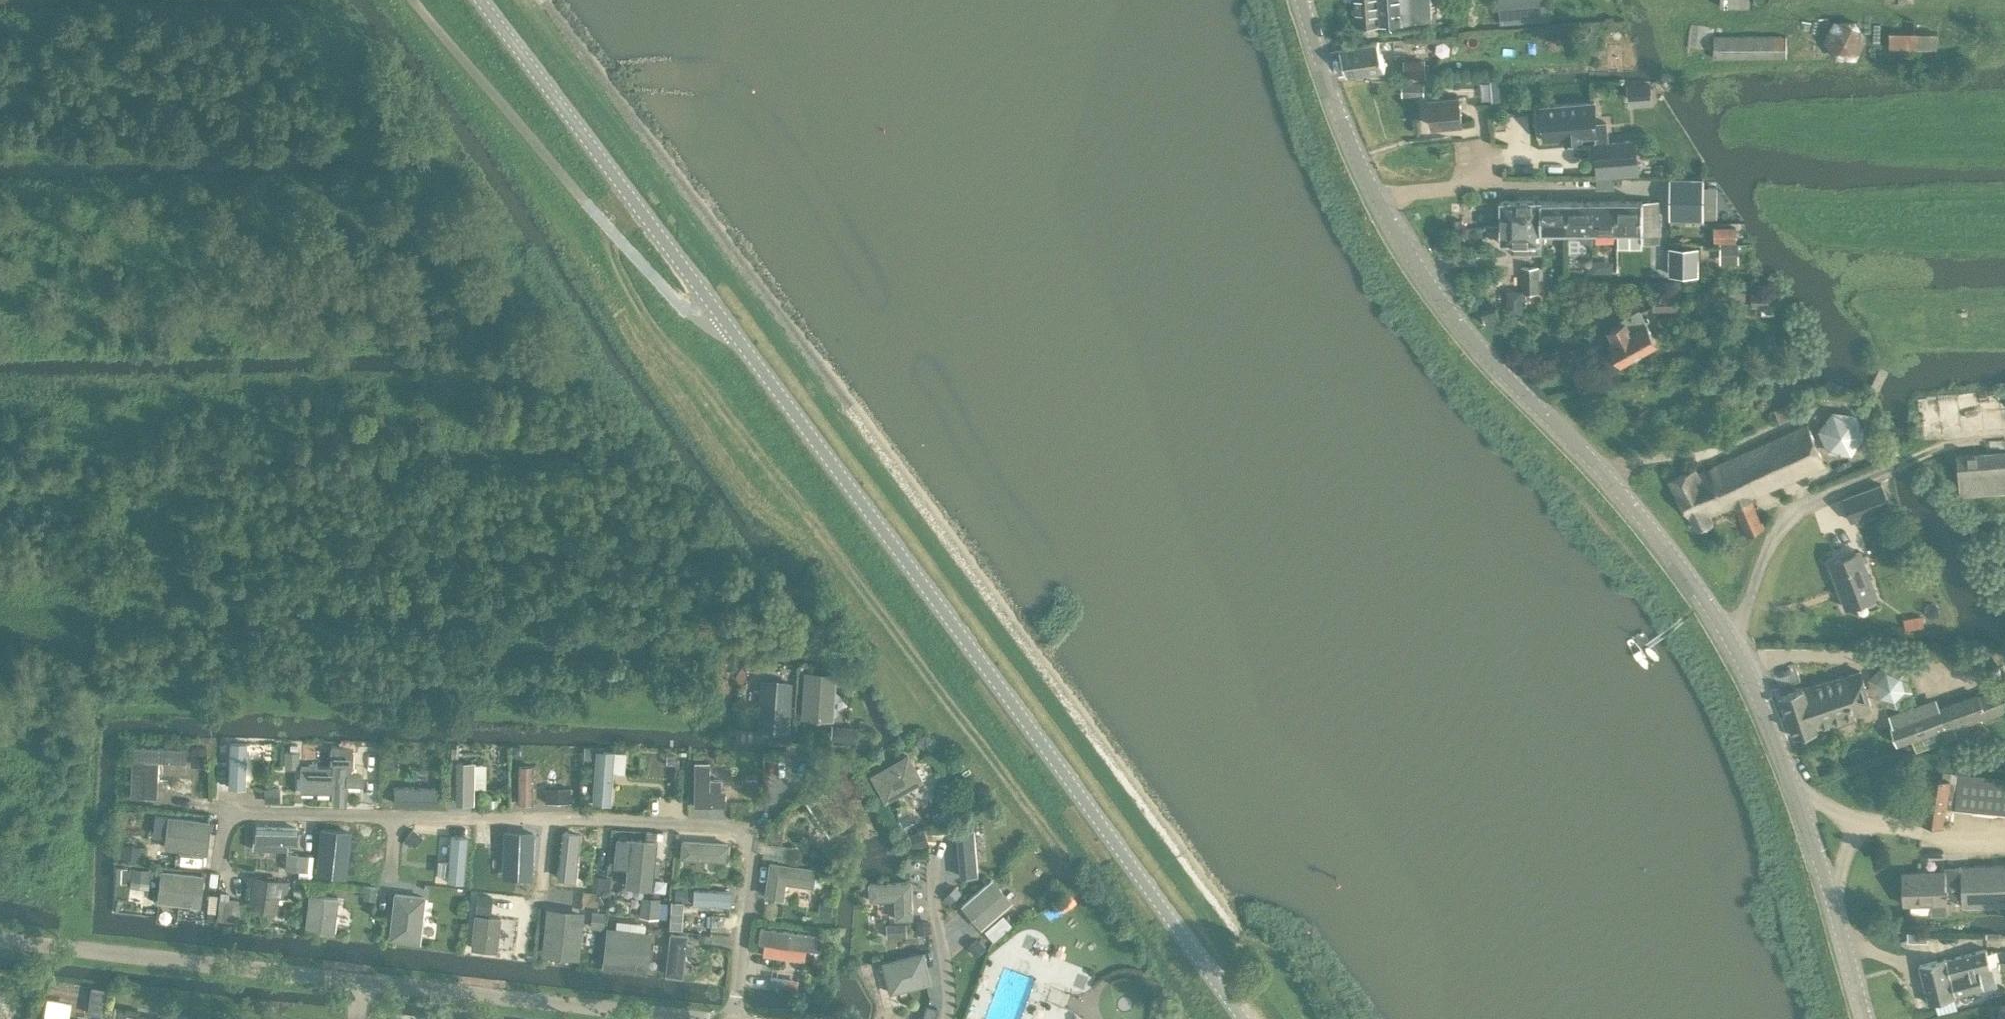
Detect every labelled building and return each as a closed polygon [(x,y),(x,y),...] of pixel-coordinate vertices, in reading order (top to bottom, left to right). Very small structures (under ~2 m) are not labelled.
[(1381,22),(1379,0),(1355,0),(1356,24),(1381,22)] [(1381,22),(1415,20),(1433,19),(1432,0),(1379,0),(1381,22)] [(1500,21),(1550,17),(1549,0),(1498,0),(1500,21)] [(1824,36),(1823,38),(1824,41),(1825,42),(1835,56),(1857,56),(1867,38),(1856,19),(1834,19),(1825,34),(1824,36)] [(1914,31),(1890,31),(1890,47),(1914,47),(1937,47),(1937,45),(1938,31),(1937,31),(1914,31)] [(1786,34),(1713,35),(1713,55),(1786,54),(1786,34)] [(1338,48),(1344,74),(1359,71),(1384,65),(1378,39),(1338,48)] [(1425,57),(1403,59),(1403,63),(1405,79),(1427,78),(1425,57)] [(1459,96),(1429,98),(1432,124),(1461,121),(1459,96)] [(1596,101),(1543,106),(1545,138),(1565,136),(1565,138),(1582,136),(1581,135),(1597,133),(1597,141),(1595,142),(1597,162),(1638,159),(1636,137),(1609,139),(1607,120),(1598,120),(1596,101)] [(1597,188),(1615,187),(1615,175),(1596,176),(1597,188)] [(1704,177),(1670,176),(1669,216),(1704,217),(1704,177)] [(1542,199),(1501,199),(1501,223),(1543,223),(1542,200),(1542,199)] [(1592,199),(1566,200),(1567,230),(1580,230),(1580,241),(1581,243),(1586,243),(1586,241),(1592,240),(1592,230),(1592,199)] [(1592,199),(1592,230),(1617,229),(1616,199),(1592,199)] [(1642,199),(1616,199),(1617,229),(1640,229),(1641,239),(1643,239),(1643,241),(1658,241),(1658,234),(1658,229),(1643,229),(1643,219),(1643,209),(1642,199)] [(1642,199),(1643,219),(1643,229),(1658,229),(1658,199),(1642,199)] [(1542,200),(1543,223),(1543,230),(1567,230),(1566,200),(1542,200)] [(1543,223),(1501,223),(1502,242),(1511,242),(1511,252),(1542,252),(1541,241),(1543,241),(1543,230),(1543,223)] [(1737,225),(1714,225),(1714,241),(1737,241),(1737,225)] [(1679,246),(1679,256),(1679,271),(1695,271),(1694,256),(1694,246),(1679,246)] [(1522,266),(1522,277),(1538,277),(1538,266),(1522,266)] [(1539,290),(1538,277),(1522,277),(1523,290),(1539,290)] [(1523,288),(1506,289),(1507,310),(1523,310),(1523,288)] [(1705,299),(1746,299),(1746,290),(1705,290),(1705,299)] [(1769,291),(1752,292),(1752,307),(1770,306),(1769,291)] [(1677,292),(1653,292),(1653,308),(1677,308),(1677,292)] [(1481,310),(1486,322),(1500,316),(1496,304),(1481,310)] [(1616,338),(1611,341),(1621,360),(1657,341),(1639,308),(1623,317),(1625,320),(1610,328),(1616,338)] [(1788,403),(1775,409),(1780,420),(1793,414),(1788,403)] [(1818,429),(1828,451),(1852,454),(1866,434),(1856,412),(1832,410),(1818,429)] [(1668,478),(1695,529),(1711,521),(1707,513),(1732,502),(1747,536),(1764,527),(1751,495),(1825,461),(1807,422),(1698,472),(1695,466),(1668,478)] [(1958,454),(1962,495),(2004,491),(2004,450),(1958,454)] [(1882,482),(1844,496),(1853,519),(1890,505),(1882,482)] [(1856,551),(1831,560),(1847,605),(1877,594),(1865,563),(1861,564),(1856,551)] [(1905,629),(1924,626),(1922,614),(1903,617),(1905,629)] [(1868,678),(1875,701),(1898,706),(1914,689),(1908,666),(1884,661),(1868,678)] [(1783,693),(1780,694),(1795,734),(1818,726),(1817,723),(1818,722),(1824,720),(1827,728),(1857,717),(1855,709),(1872,703),(1860,668),(1804,688),(1803,685),(1783,693)] [(802,715),(831,717),(834,673),(805,671),(802,715)] [(763,686),(759,728),(789,731),(792,683),(778,682),(777,688),(763,686)] [(1982,716),(1983,719),(2004,710),(2004,691),(2003,685),(1979,694),(1875,731),(1881,748),(1952,722),(1954,726),(1982,716)] [(850,728),(833,726),(832,737),(849,739),(850,728)] [(917,743),(922,740),(924,736),(923,732),(918,730),(914,732),(911,737),(913,741),(917,743)] [(230,741),(229,785),(244,786),(246,742),(230,741)] [(207,742),(159,742),(159,769),(207,769),(207,742)] [(301,765),(300,790),(332,791),(332,803),(346,803),(347,783),(363,783),(363,775),(347,774),(348,750),(338,750),(338,745),(331,745),(331,750),(330,766),(301,765)] [(584,749),(584,757),(595,757),(592,802),(610,803),(613,751),(596,750),(584,749)] [(298,750),(290,750),(286,750),(286,762),(290,766),(294,766),(298,762),(298,750)] [(384,767),(398,767),(399,754),(384,754),(384,767)] [(872,774),(886,798),(921,779),(907,754),(872,774)] [(457,760),(457,801),(472,801),(473,761),(457,760)] [(721,778),(709,778),(709,763),(694,763),(693,803),(725,803),(725,788),(720,788),(721,778)] [(518,765),(518,803),(532,803),(532,765),(518,765)] [(1921,822),(1943,825),(1946,806),(2004,812),(2004,775),(1951,770),(1950,776),(1928,774),(1921,822)] [(746,779),(746,788),(757,788),(757,779),(757,777),(746,777),(746,779)] [(829,833),(853,816),(831,784),(807,800),(829,833)] [(395,785),(395,801),(435,802),(435,786),(395,785)] [(570,787),(545,788),(545,801),(569,801),(570,787)] [(279,788),(269,788),(269,800),(279,800),(279,788)] [(155,814),(153,834),(167,835),(165,846),(205,850),(209,820),(169,816),(155,814)] [(256,840),(255,847),(287,848),(287,841),(296,841),(297,826),(256,825),(256,840)] [(413,827),(405,836),(415,845),(423,836),(413,827)] [(974,827),(957,828),(960,874),(977,873),(974,827)] [(769,829),(768,840),(777,841),(779,830),(769,829)] [(919,829),(909,833),(915,848),(925,844),(919,829)] [(563,831),(558,875),(574,877),(579,833),(563,831)] [(439,860),(438,873),(448,874),(448,879),(463,880),(467,836),(451,835),(449,859),(443,858),(443,860),(439,860)] [(660,860),(654,859),(655,842),(617,838),(615,865),(628,866),(626,884),(651,886),(652,870),(659,870),(660,860)] [(682,840),(681,855),(726,858),(727,842),(682,840)] [(135,858),(137,845),(124,844),(122,857),(135,858)] [(285,866),(295,867),(297,852),(286,851),(285,866)] [(297,852),(295,867),(307,868),(308,853),(297,852)] [(784,880),(811,884),(814,867),(770,861),(765,894),(782,896),(784,880)] [(1903,871),(1905,903),(1932,902),(1932,912),(1947,911),(1947,901),(1947,896),(1962,896),(1963,905),(2004,903),(2004,863),(1945,865),(1945,869),(1903,871)] [(127,867),(115,866),(115,880),(126,880),(127,867)] [(149,882),(150,868),(131,866),(130,879),(149,882)] [(159,900),(198,904),(202,874),(162,870),(159,900)] [(603,889),(604,875),(593,874),(592,888),(603,889)] [(279,896),(285,897),(287,881),(255,876),(253,892),(259,893),(257,901),(278,904),(279,896)] [(962,904),(981,926),(1011,901),(991,879),(962,904)] [(895,897),(895,917),(911,916),(910,881),(869,882),(869,898),(895,897)] [(365,883),(363,897),(376,898),(377,885),(365,883)] [(950,901),(961,891),(956,885),(945,895),(950,901)] [(674,899),(687,900),(688,887),(675,886),(674,899)] [(694,888),(693,902),(729,904),(730,890),(694,888)] [(237,920),(239,908),(227,906),(228,892),(219,891),(216,918),(237,920)] [(390,936),(419,940),(424,896),(395,892),(390,936)] [(475,912),(491,913),(493,894),(478,892),(475,912)] [(306,927),(334,930),(338,896),(310,893),(306,927)] [(641,895),(639,915),(658,917),(660,896),(641,895)] [(818,913),(831,915),(833,903),(819,901),(818,913)] [(592,909),(590,926),(603,927),(605,911),(592,909)] [(544,950),(576,953),(580,914),(549,910),(544,950)] [(471,946),(496,949),(500,916),(475,913),(471,946)] [(1012,923),(1004,913),(994,921),(1003,931),(1012,923)] [(887,923),(888,935),(906,935),(905,922),(887,923)] [(917,922),(918,931),(929,931),(928,922),(917,922)] [(760,927),(758,943),(764,944),(762,955),(784,958),(785,947),(806,949),(820,951),(821,950),(823,935),(760,927)] [(1908,930),(1908,932),(1909,941),(1928,939),(1928,929),(1908,930)] [(646,967),(650,935),(610,930),(606,962),(646,967)] [(671,932),(666,972),(682,974),(684,950),(692,951),(693,943),(685,942),(686,934),(671,932)] [(700,932),(699,939),(709,940),(710,933),(700,932)] [(980,938),(970,947),(976,954),(986,945),(980,938)] [(1919,964),(1924,981),(1950,974),(1956,995),(1956,994),(1996,983),(1986,948),(1946,959),(1946,957),(1919,964)] [(890,991),(908,987),(929,981),(922,952),(883,960),(882,962),(883,968),(885,969),(890,991)] [(771,972),(768,984),(781,986),(783,974),(771,972)] [(1950,974),(1924,981),(1929,1002),(1956,995),(1950,974)] [(926,999),(928,1010),(938,1008),(936,998),(926,999)] [(173,1010),(172,1018),(188,1018),(189,1013),(173,1010)]
